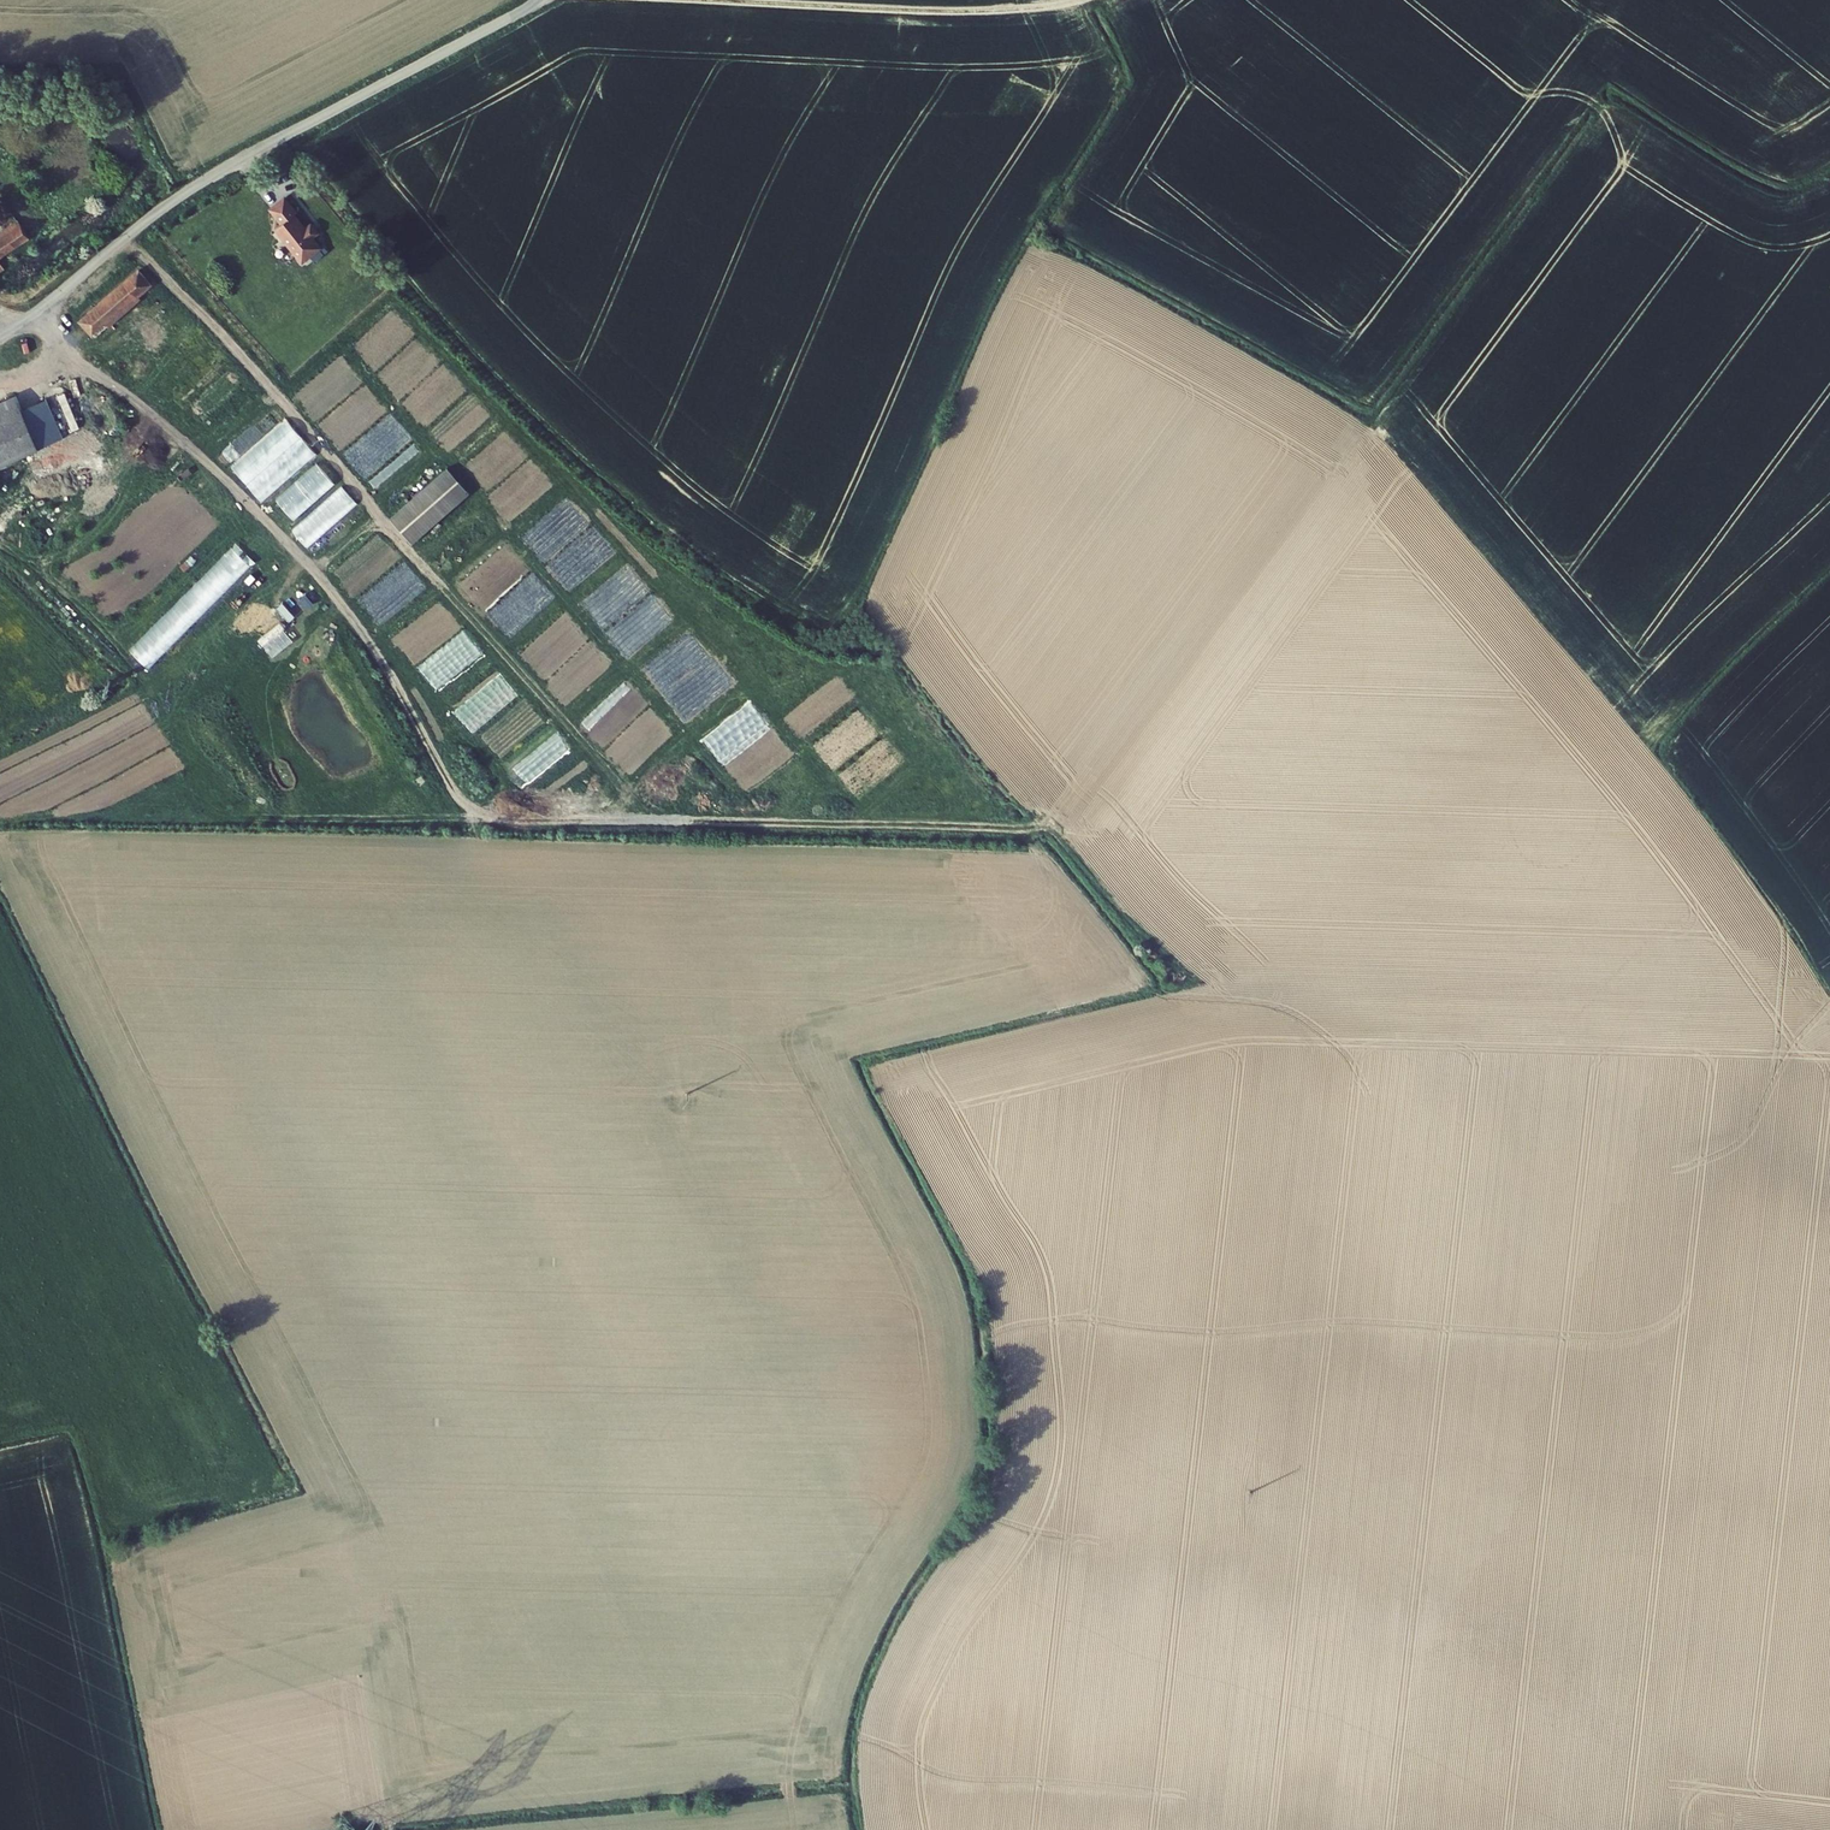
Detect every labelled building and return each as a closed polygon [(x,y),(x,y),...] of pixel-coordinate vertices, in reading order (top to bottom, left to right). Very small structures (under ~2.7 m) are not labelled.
[(283,202),(270,213),(280,226),(275,231),(301,264),(315,252),(308,243),(311,240),(304,232),(301,234),(290,220),(294,217),(283,202)] [(0,231),(0,271),(23,257),(16,245),(49,226),(38,208),(0,231)] [(308,229),(304,232),(311,240),(314,238),(308,229)] [(139,272),(78,323),(91,338),(151,287),(139,272)] [(62,441),(45,401),(19,412),(12,395),(0,400),(0,467),(62,441)] [(389,516),(412,543),(470,492),(447,466),(389,516)]
